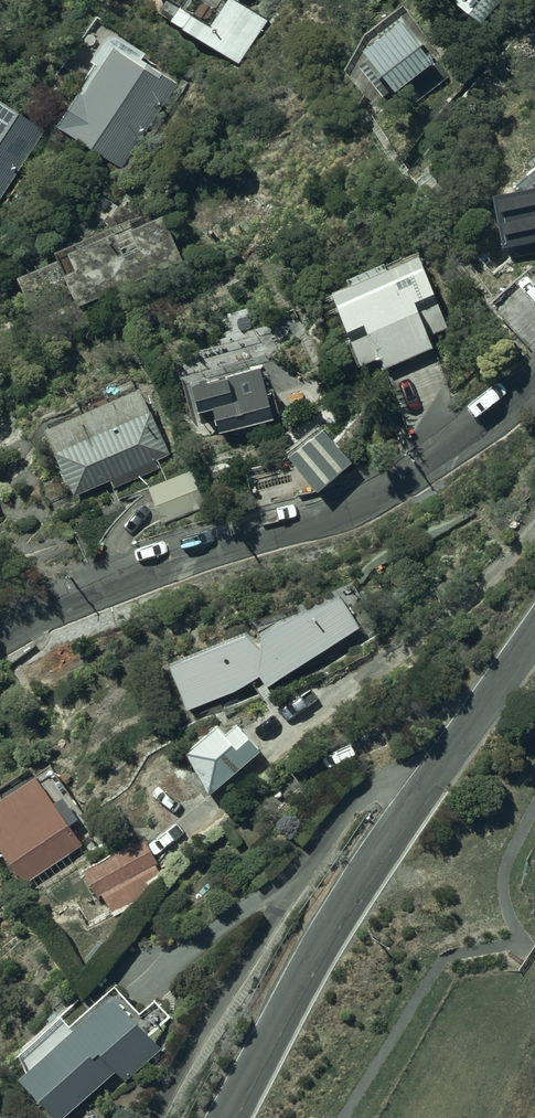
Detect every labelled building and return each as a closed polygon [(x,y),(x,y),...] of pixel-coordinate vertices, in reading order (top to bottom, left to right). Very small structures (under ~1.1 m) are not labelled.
[(237,0),(223,0),(207,24),(188,12),(180,24),(238,62),(266,19),(237,0)] [(453,8),(479,29),(503,0),(453,0),(453,8)] [(431,71),(398,24),(357,53),(390,100),(431,71)] [(121,166),(174,84),(112,44),(59,126),(121,166)] [(0,97),(0,197),(46,126),(0,97)] [(442,328),(414,259),(327,294),(355,363),(377,354),(381,366),(433,346),(428,334),(442,328)] [(257,372),(210,385),(208,378),(188,384),(197,415),(199,414),(207,441),(271,423),(257,372)] [(169,463),(142,393),(44,430),(70,500),(169,463)] [(353,457),(317,419),(281,452),(317,490),(353,457)] [(285,461),(243,471),(253,509),(295,498),(285,461)] [(189,474),(145,491),(162,531),(205,514),(189,474)] [(0,500),(0,525),(12,513),(0,500)] [(155,665),(176,711),(258,676),(262,684),(358,625),(338,592),(249,633),(241,630),(155,665)] [(236,726),(223,736),(216,727),(183,753),(204,781),(205,780),(210,788),(256,753),(236,726)] [(32,772),(0,794),(0,848),(22,880),(79,842),(32,772)] [(172,886),(143,833),(80,867),(97,896),(100,892),(114,917),(172,886)] [(90,1042),(98,1051),(130,1023),(84,972),(47,1005),(0,1047),(0,1057),(32,1094),(90,1042)]
